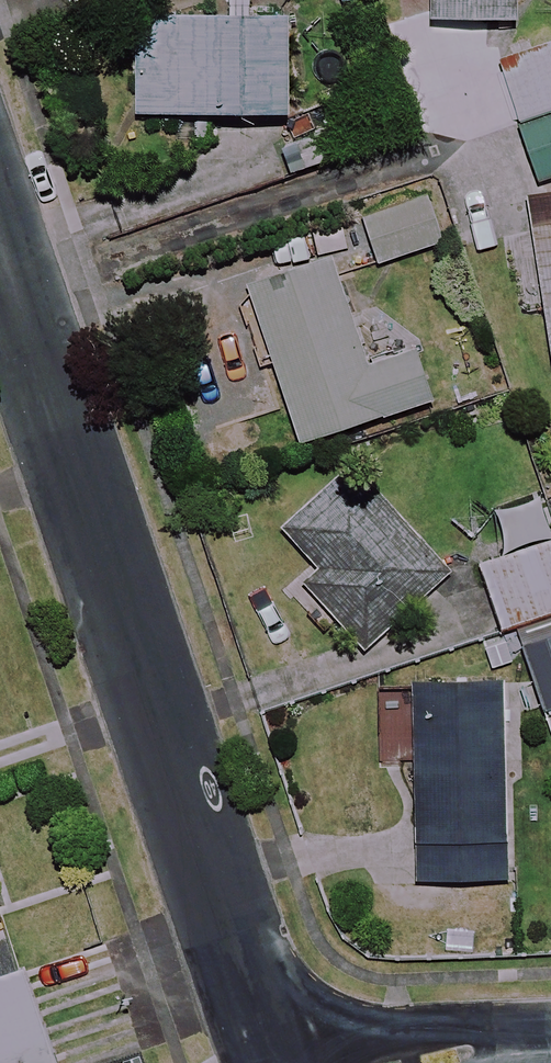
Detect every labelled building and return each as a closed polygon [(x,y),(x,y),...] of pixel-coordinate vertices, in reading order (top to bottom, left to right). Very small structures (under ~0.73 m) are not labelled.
[(517,0),(431,0),(432,21),(517,20),(517,0)] [(287,115),(289,19),(137,16),(135,112),(287,115)] [(530,37),(494,49),(537,180),(550,176),(550,30),(530,37)] [(443,243),(426,189),(367,208),(384,261),(443,243)] [(532,228),(550,352),(550,225),(532,228)] [(364,364),(332,261),(250,286),(298,442),(429,402),(413,349),(364,364)] [(445,579),(346,472),(283,532),(320,571),(306,583),(365,648),(445,579)] [(543,498),(493,514),(507,558),(479,567),(499,628),(550,612),(550,523),(543,498)] [(521,651),(539,711),(550,707),(550,642),(521,651)] [(506,687),(417,688),(419,826),(420,880),(509,879),(506,687)] [(20,970),(0,977),(0,1062),(56,1062),(20,970)]
